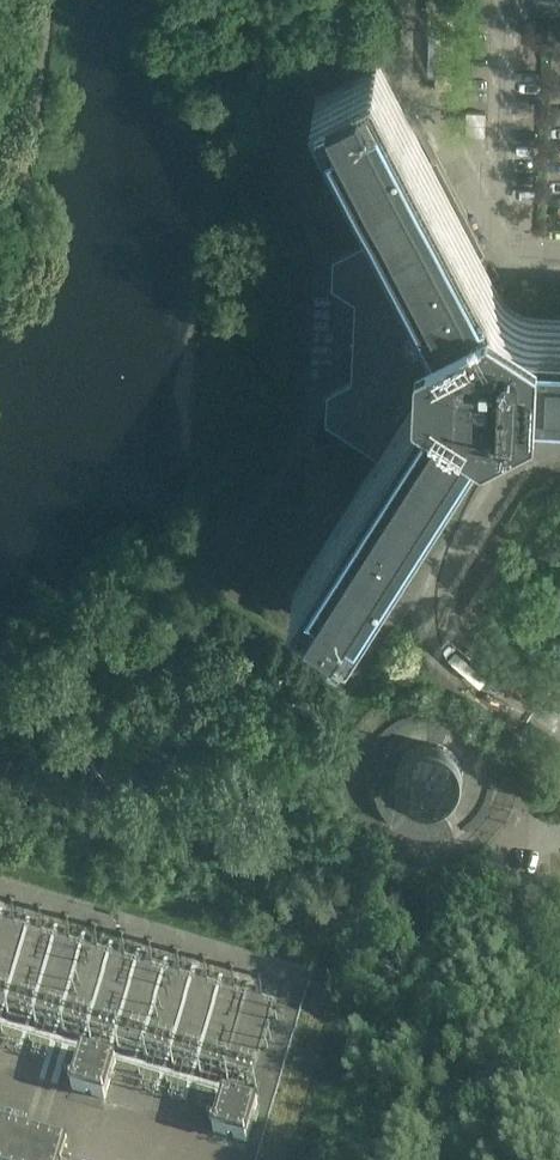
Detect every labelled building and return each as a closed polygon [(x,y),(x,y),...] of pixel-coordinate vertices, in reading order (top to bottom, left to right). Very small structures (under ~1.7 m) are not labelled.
[(491,404),(495,399),(497,396),(500,394),(503,391),(505,389),(508,387),(512,385),(514,383),(518,382),(524,379),(531,378),(534,378),(538,377),(538,370),(559,371),(559,320),(541,320),(541,312),(535,312),(529,311),(526,310),(522,309),(520,308),(516,306),(511,303),(508,301),(505,298),(503,296),(500,293),(498,290),(497,287),(490,291),(372,67),(364,72),(363,69),(337,82),(338,85),(330,89),(398,224),(334,257),(333,285),(356,299),(353,379),(328,391),(327,419),(388,458),(307,585),(316,591),(314,593),(339,609),(341,607),(350,612),(485,400),(491,404)] [(455,827),(445,807),(449,805),(453,802),(457,797),(459,794),(462,789),(463,784),(464,778),(464,773),(463,768),(461,763),(458,758),(455,754),(451,751),(446,748),(442,746),(438,745),(431,744),(424,744),(417,746),(414,748),(410,751),(407,753),(403,758),(401,761),(399,766),(397,771),(397,775),(397,780),(398,785),(377,789),(379,796),(382,803),(386,810),(390,816),(396,821),(403,825),(409,829),(416,831),(427,833),(436,833),(441,832),(446,830),(455,827)] [(72,1089),(105,1099),(116,1062),(83,1052),(72,1089)] [(213,1132),(246,1142),(257,1105),(224,1095),(213,1132)] [(66,1137),(0,1117),(0,1159),(60,1159),(66,1137)]
